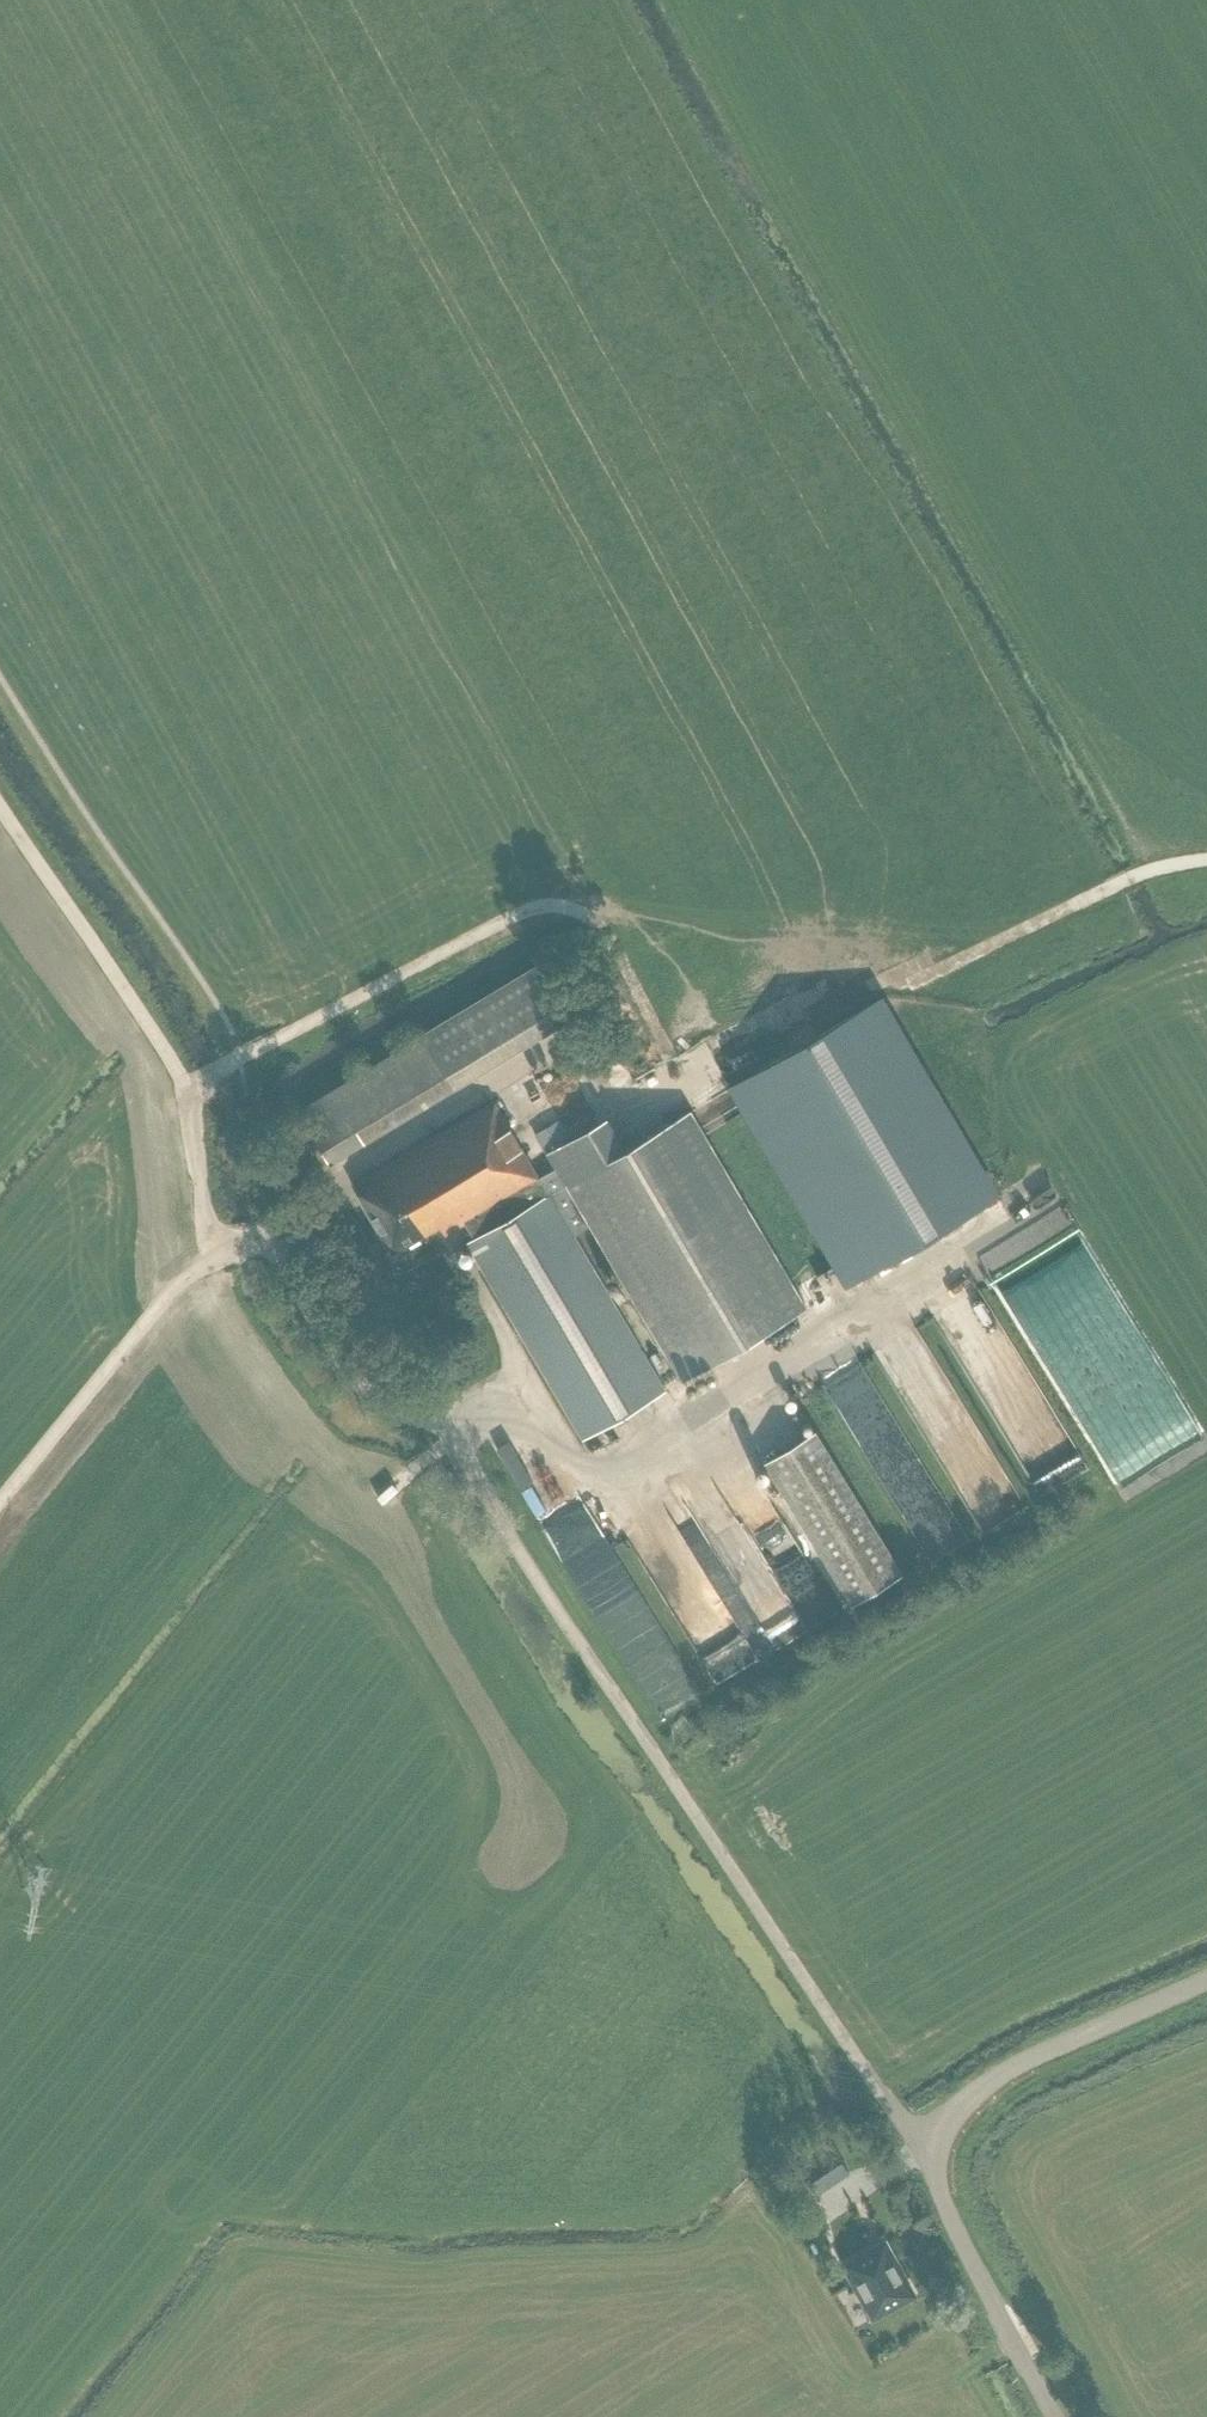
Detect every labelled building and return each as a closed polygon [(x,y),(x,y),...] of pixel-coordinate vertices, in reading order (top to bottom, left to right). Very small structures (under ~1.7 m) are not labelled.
[(536,963),(419,1033),(420,1035),(296,1112),(330,1166),(454,1091),(453,1090),(570,1020),(536,963)] [(996,1196),(880,1000),(731,1088),(846,1284),(996,1196)] [(566,1185),(556,1168),(538,1178),(492,1103),(351,1187),(392,1255),(438,1227),(441,1231),(441,1230),(444,1235),(465,1223),(474,1239),(467,1243),(583,1440),(664,1392),(573,1237),(590,1227),(682,1381),(805,1308),(751,1217),(689,1112),(566,1185)] [(851,1392),(936,1551),(979,1529),(881,1346),(855,1360),(867,1383),(851,1392)] [(1019,1452),(1041,1491),(1090,1462),(1073,1434),(1074,1434),(1064,1417),(1052,1424),(1056,1431),(1019,1452)] [(813,1432),(763,1463),(851,1605),(901,1575),(813,1432)] [(715,1676),(837,1610),(777,1499),(711,1535),(750,1607),(740,1613),(745,1622),(727,1632),(716,1611),(687,1627),(699,1648),(700,1647),(715,1676)] [(607,1627),(662,1715),(704,1688),(649,1600),(607,1627)] [(817,2195),(849,2173),(831,2148),(800,2169),(817,2195)] [(872,2319),(915,2295),(885,2241),(842,2265),(872,2319)]
